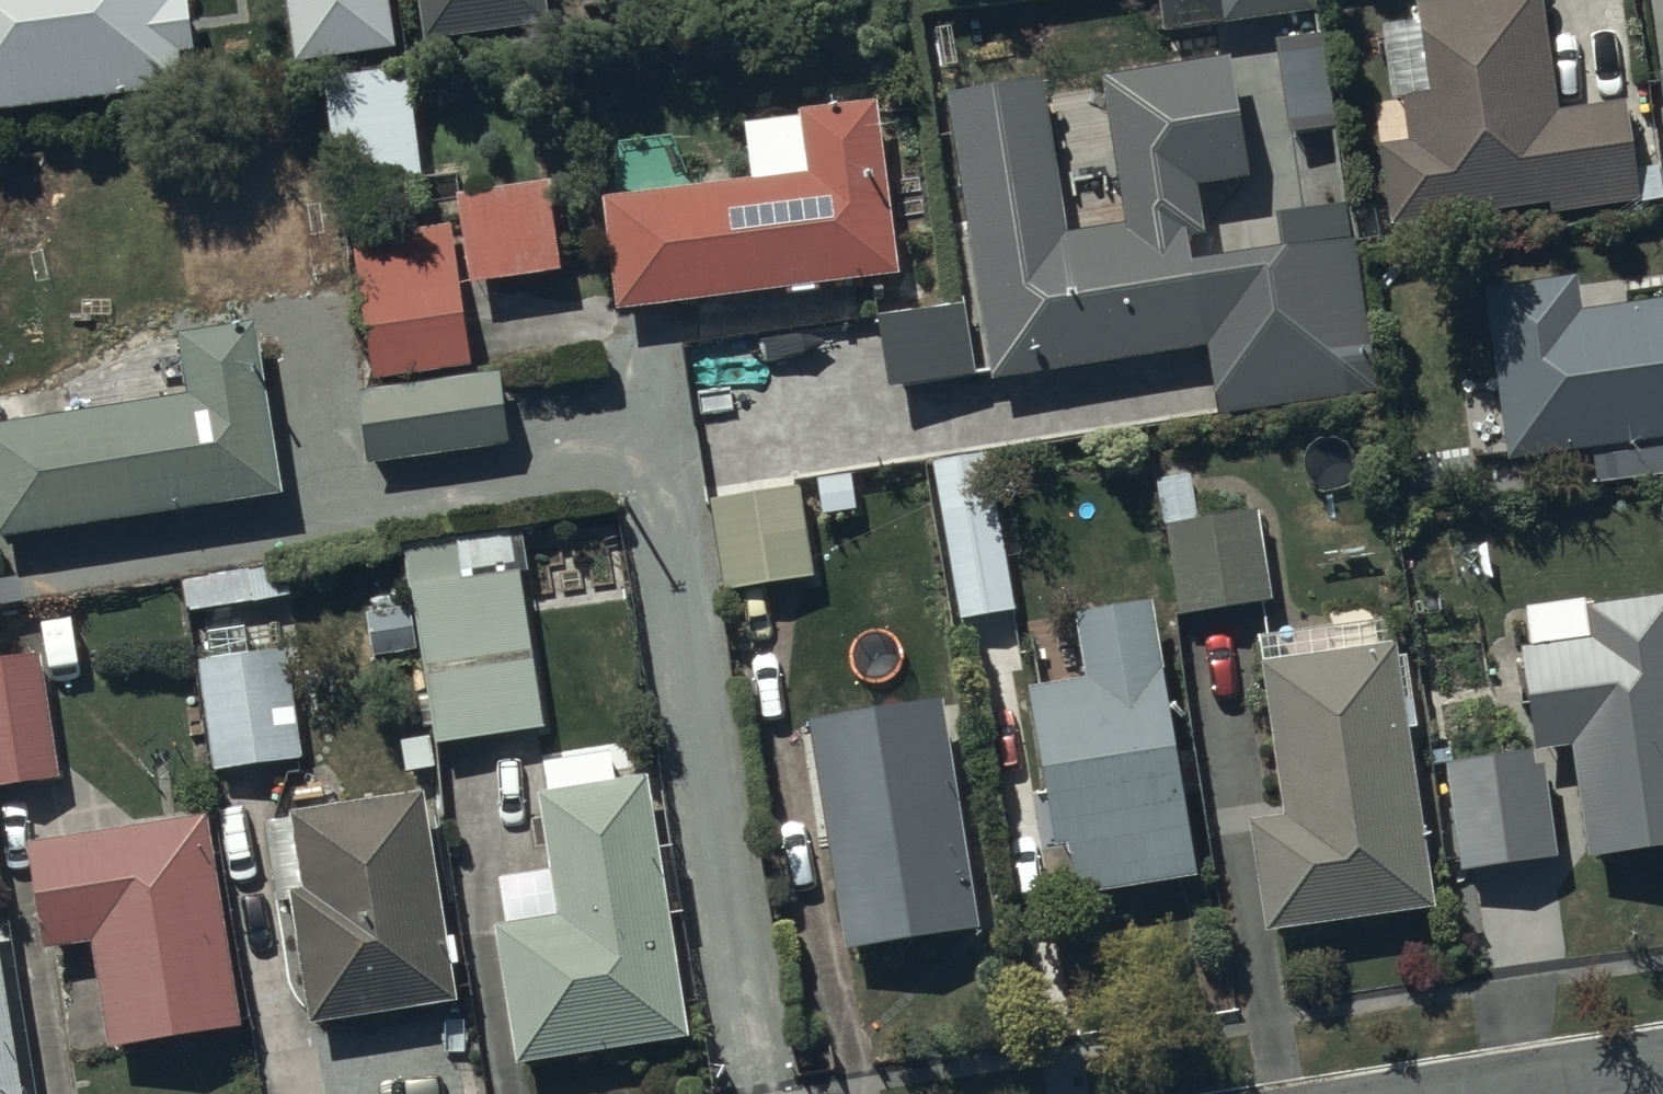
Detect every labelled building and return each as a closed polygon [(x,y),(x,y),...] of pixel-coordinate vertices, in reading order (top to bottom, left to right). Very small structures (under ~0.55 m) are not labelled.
[(191,69),(187,38),(198,37),(193,0),(0,0),(0,97),(191,69)] [(291,47),(396,34),(392,0),(285,0),(291,47)] [(426,26),(552,8),(551,0),(423,0),(426,26)] [(1166,21),(1226,14),(1226,9),(1297,0),(1163,0),(1166,21)] [(1422,12),(1386,17),(1396,91),(1405,90),(1410,131),(1381,135),(1392,215),(1547,194),(1549,207),(1642,194),(1628,91),(1560,100),(1546,0),(1420,0),(1422,12)] [(950,81),(996,365),(1213,329),(1225,403),(1384,377),(1358,218),(1195,244),(1192,225),(1209,222),(1201,173),(1253,165),(1233,43),(1103,64),(1128,212),(1070,222),(1045,66),(950,81)] [(356,202),(429,193),(413,60),(328,70),(336,140),(348,138),(356,202)] [(605,190),(620,298),(900,259),(877,93),(803,104),(811,161),(605,190)] [(555,167),(456,180),(468,274),(568,261),(555,167)] [(453,222),(352,235),(369,366),(470,352),(453,222)] [(1586,303),(1582,269),(1486,283),(1509,444),(1662,423),(1662,293),(1586,303)] [(278,463),(253,292),(179,304),(185,344),(0,371),(0,504),(278,463)] [(510,436),(500,364),(357,383),(367,456),(510,436)] [(935,454),(962,611),(1016,601),(990,445),(935,454)] [(801,478),(712,492),(725,580),(814,566),(801,478)] [(1168,514),(1182,605),(1273,591),(1259,500),(1168,514)] [(544,714),(521,559),(515,516),(407,532),(436,730),(544,714)] [(1593,847),(1662,837),(1662,584),(1590,595),(1595,627),(1526,637),(1541,739),(1576,733),(1593,847)] [(1071,830),(1079,883),(1199,864),(1155,590),(1079,603),(1090,665),(1033,674),(1058,832),(1071,830)] [(1252,808),(1268,919),(1440,895),(1401,630),(1264,650),(1287,803),(1252,808)] [(291,637),(198,649),(214,764),(306,751),(291,637)] [(0,654),(0,781),(50,774),(30,649),(0,654)] [(812,708),(848,937),(982,916),(946,686),(812,708)] [(499,880),(524,1030),(682,1004),(637,735),(535,752),(555,871),(499,880)] [(1537,740),(1447,754),(1464,860),(1553,846),(1537,740)] [(281,846),(306,980),(446,954),(408,749),(293,770),(306,841),(281,846)] [(13,787),(35,903),(84,894),(102,996),(230,972),(190,755),(13,787)] [(13,1055),(0,974),(0,1057),(13,1055)]
